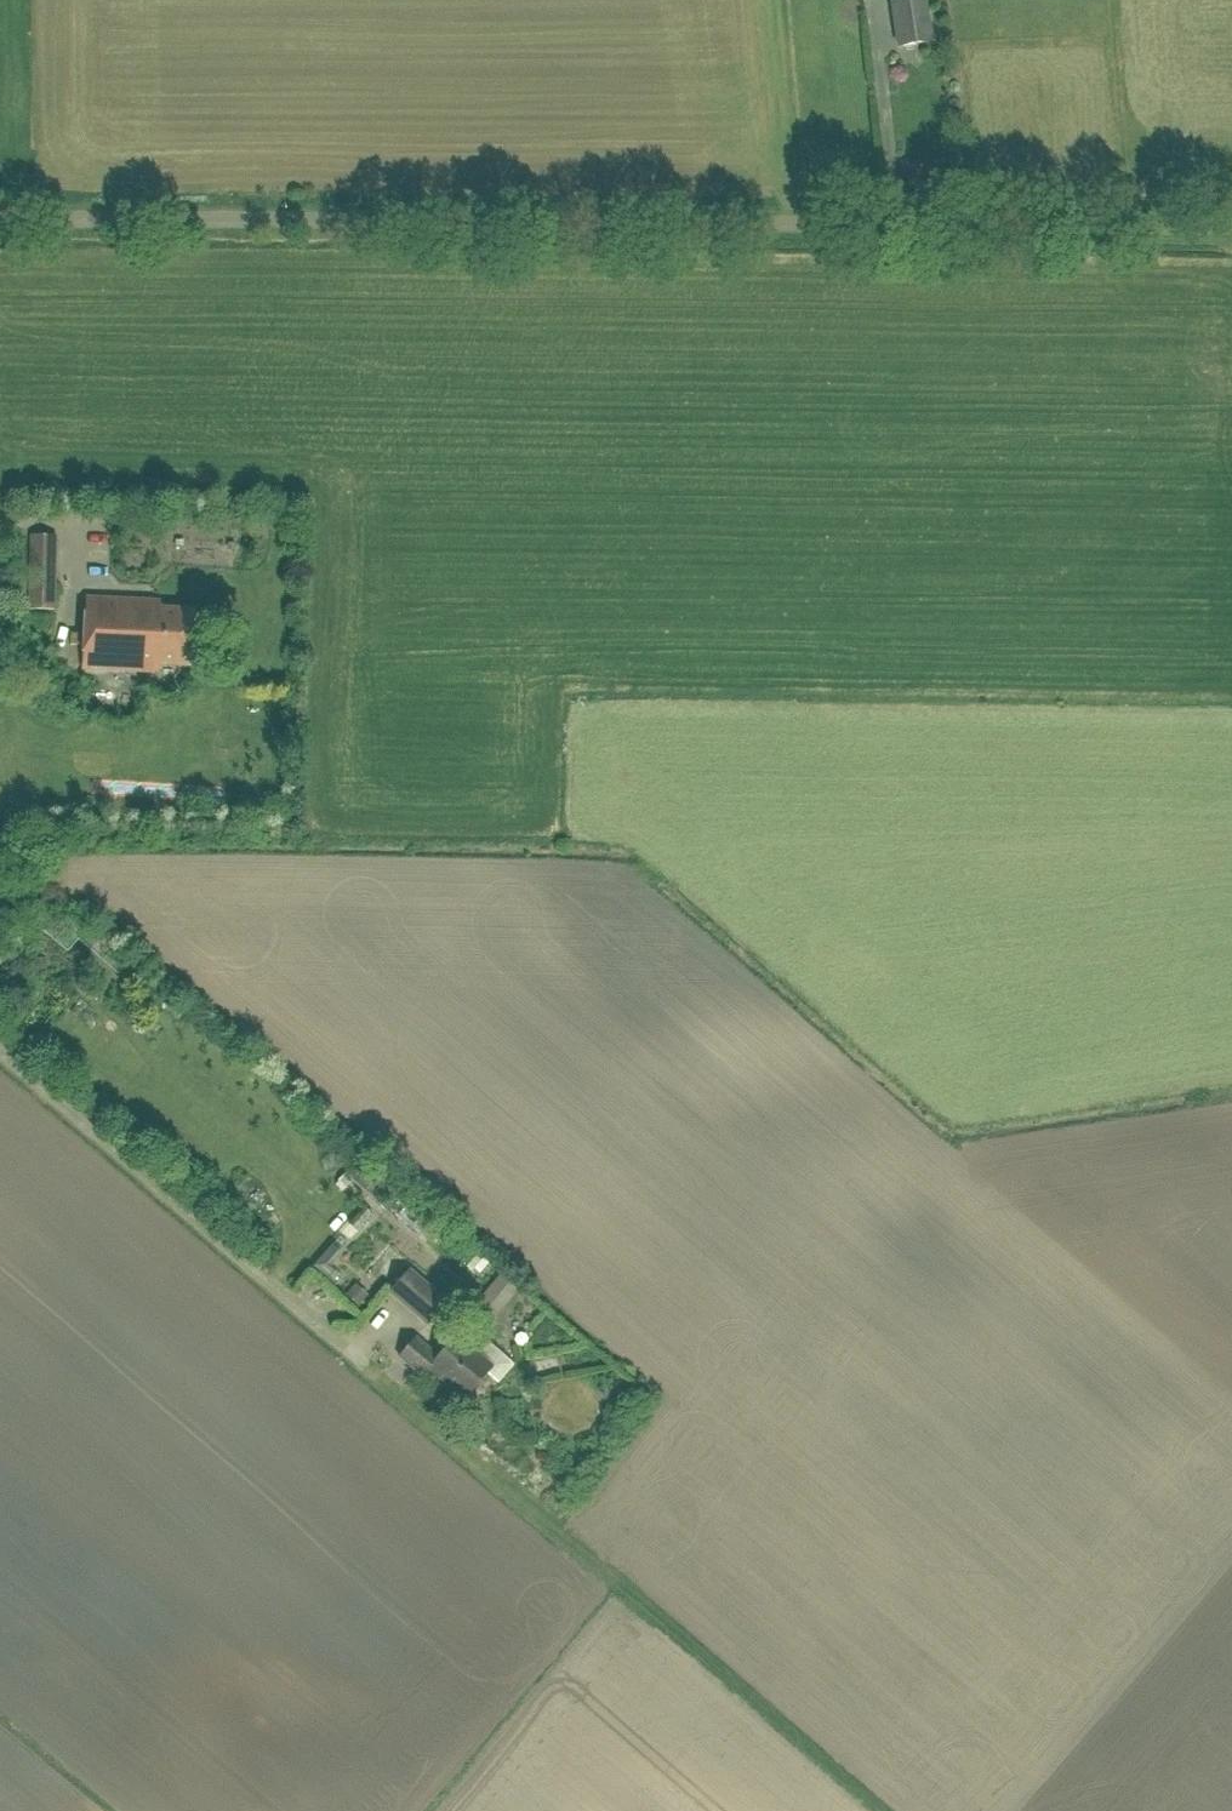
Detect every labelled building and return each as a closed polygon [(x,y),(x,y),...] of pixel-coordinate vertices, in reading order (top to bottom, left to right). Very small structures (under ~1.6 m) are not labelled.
[(913,0),(893,0),(894,3),(891,3),(898,47),(930,42),(923,0),(913,0)] [(55,537),(30,536),(28,609),(53,610),(55,537)] [(140,600),(85,598),(81,669),(158,672),(158,665),(190,667),(193,610),(140,607),(140,600)] [(464,1248),(454,1240),(440,1258),(450,1266),(464,1248)] [(390,1294),(428,1326),(448,1302),(409,1271),(390,1294)] [(524,1292),(508,1278),(475,1317),(482,1322),(499,1302),(509,1310),(524,1292)] [(490,1368),(456,1336),(437,1357),(415,1337),(397,1355),(420,1376),(427,1368),(461,1400),(490,1368)] [(482,1348),(501,1365),(493,1375),(504,1384),(521,1365),(490,1338),(482,1348)]
